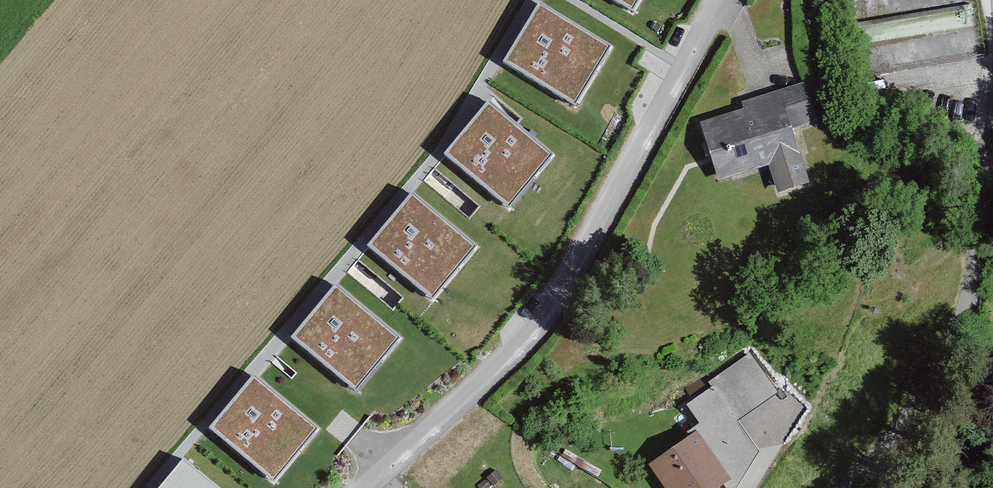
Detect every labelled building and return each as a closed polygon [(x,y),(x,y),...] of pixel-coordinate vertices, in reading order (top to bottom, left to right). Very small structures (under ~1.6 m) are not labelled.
[(540,3),(506,62),(576,103),(611,43),(540,3)] [(819,124),(808,85),(742,104),(745,112),(704,124),(721,183),(773,168),(780,195),(811,186),(796,131),(819,124)] [(489,100),(444,153),(507,205),(551,152),(489,100)] [(415,192),(370,245),(433,297),(477,244),(415,192)] [(336,283),(292,336),(354,388),(399,336),(336,283)] [(254,374),(209,427),(272,479),(316,426),(254,374)] [(699,436),(652,469),(666,487),(727,487),(733,484),(699,436)] [(193,447),(163,487),(249,487),(193,447)]
